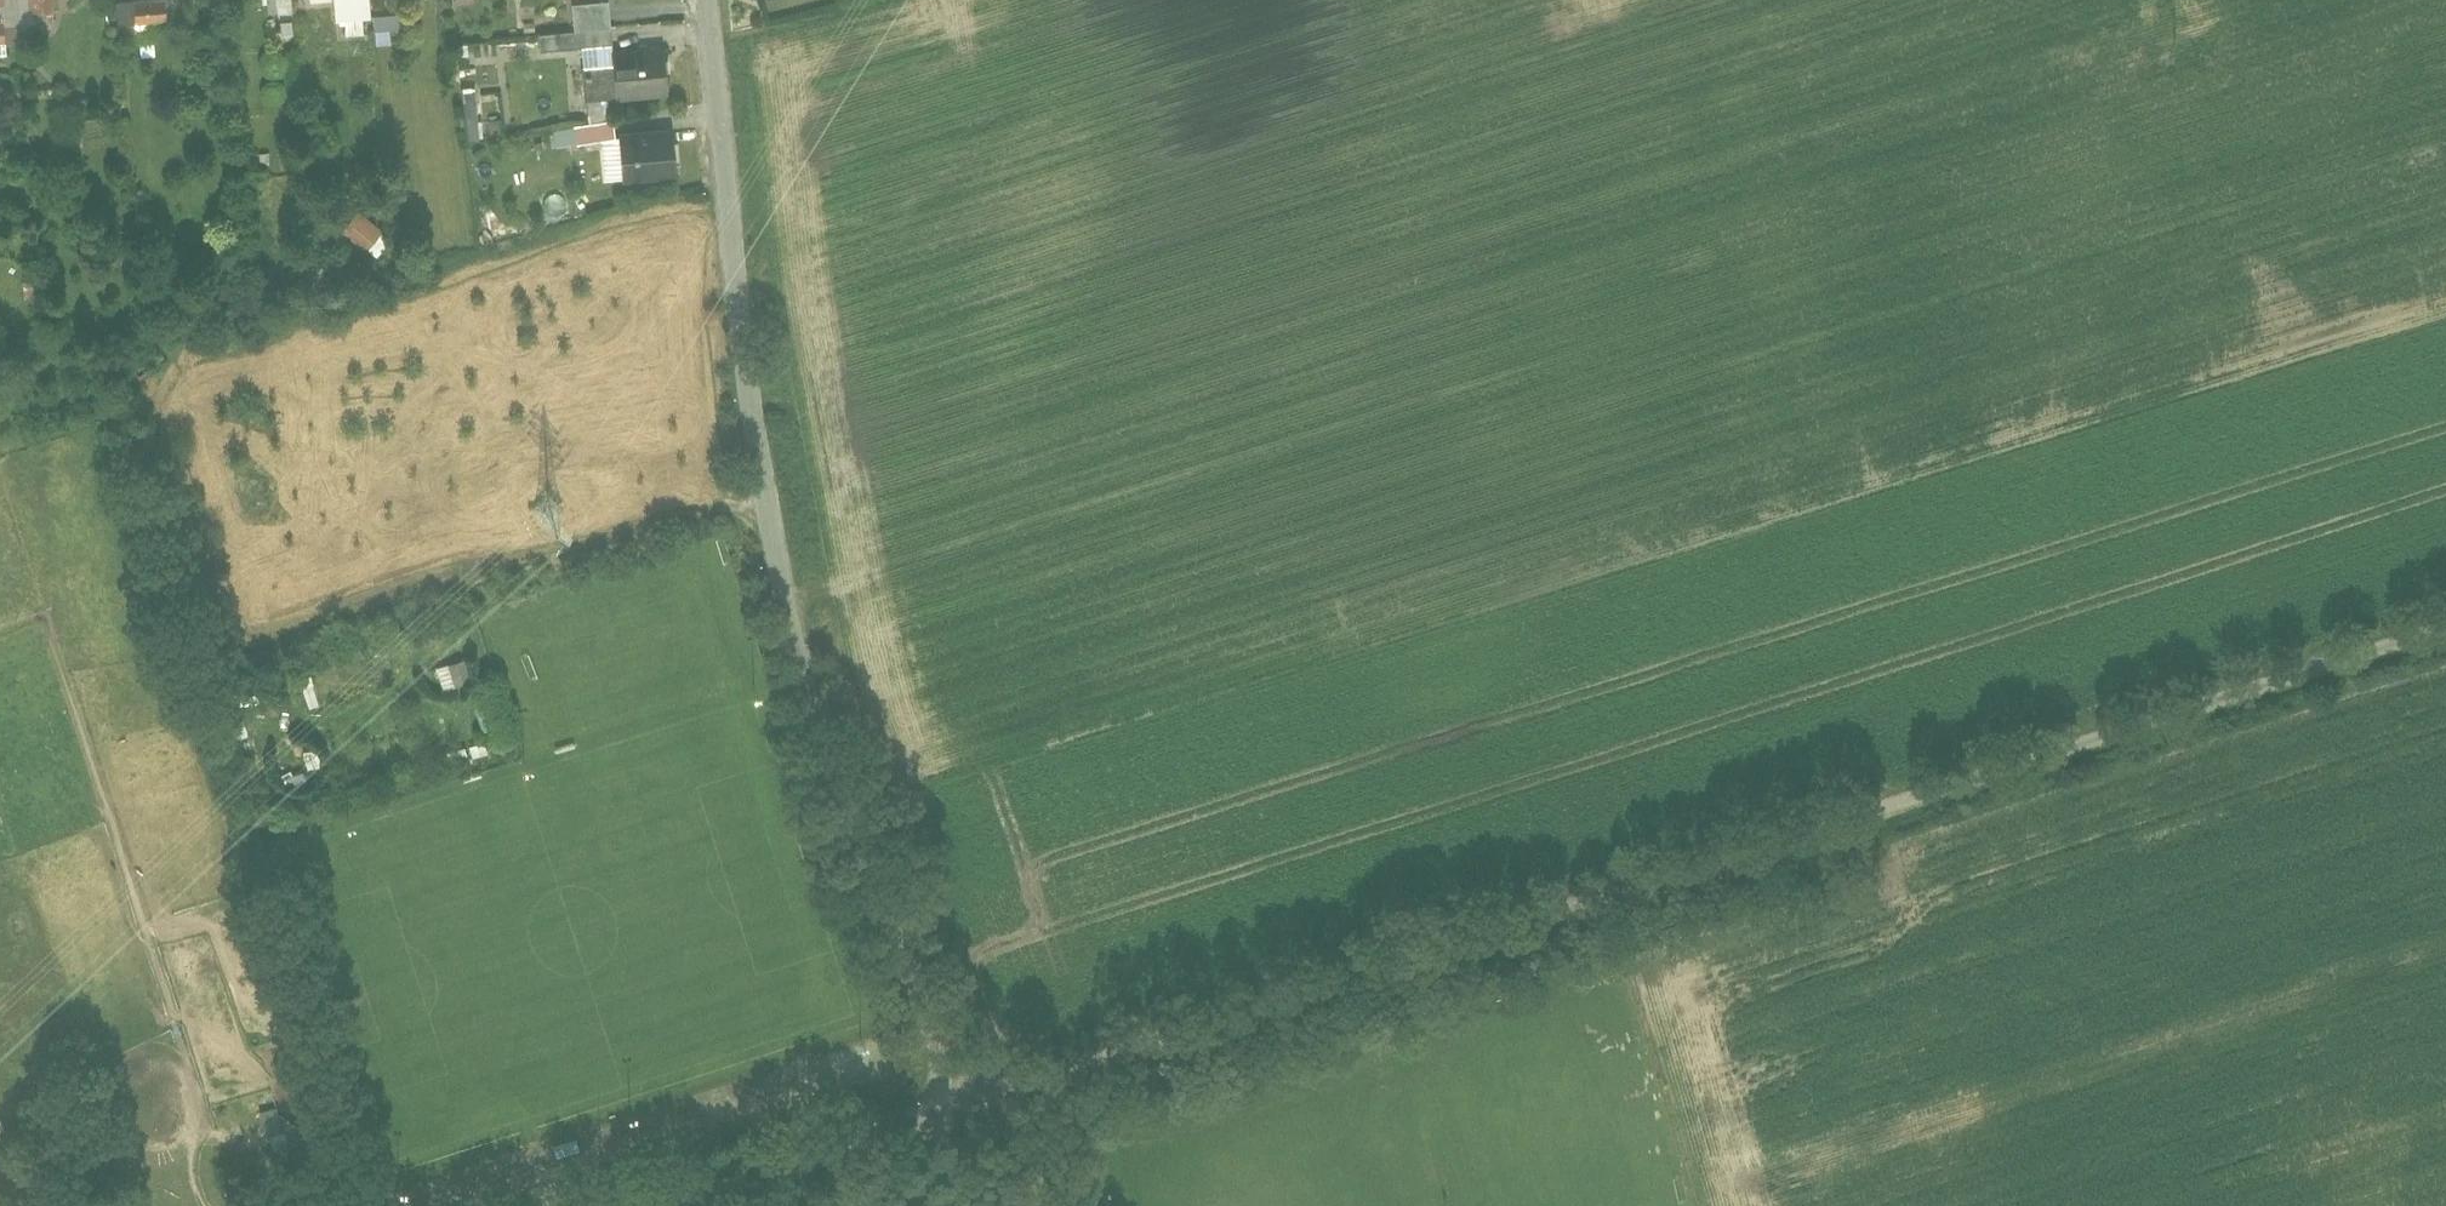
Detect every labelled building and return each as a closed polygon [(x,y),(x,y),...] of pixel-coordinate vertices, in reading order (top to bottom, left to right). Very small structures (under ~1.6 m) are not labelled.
[(123,26),(178,23),(177,0),(128,0),(122,0),(123,26)] [(616,0),(579,3),(581,31),(546,33),(547,48),(619,44),(616,0)] [(756,15),(793,6),(792,0),(752,0),(756,15)] [(398,14),(379,15),(381,42),(399,41),(398,14)] [(674,99),(669,49),(616,55),(621,105),(674,99)] [(472,90),(473,139),(485,139),(483,89),(472,90)] [(683,180),(679,132),(623,138),(628,185),(683,180)] [(364,213),(348,232),(373,253),(389,233),(364,213)] [(281,1107),(269,1111),(285,1161),(322,1150),(318,1135),(326,1132),(322,1120),(289,1131),(281,1107)]
